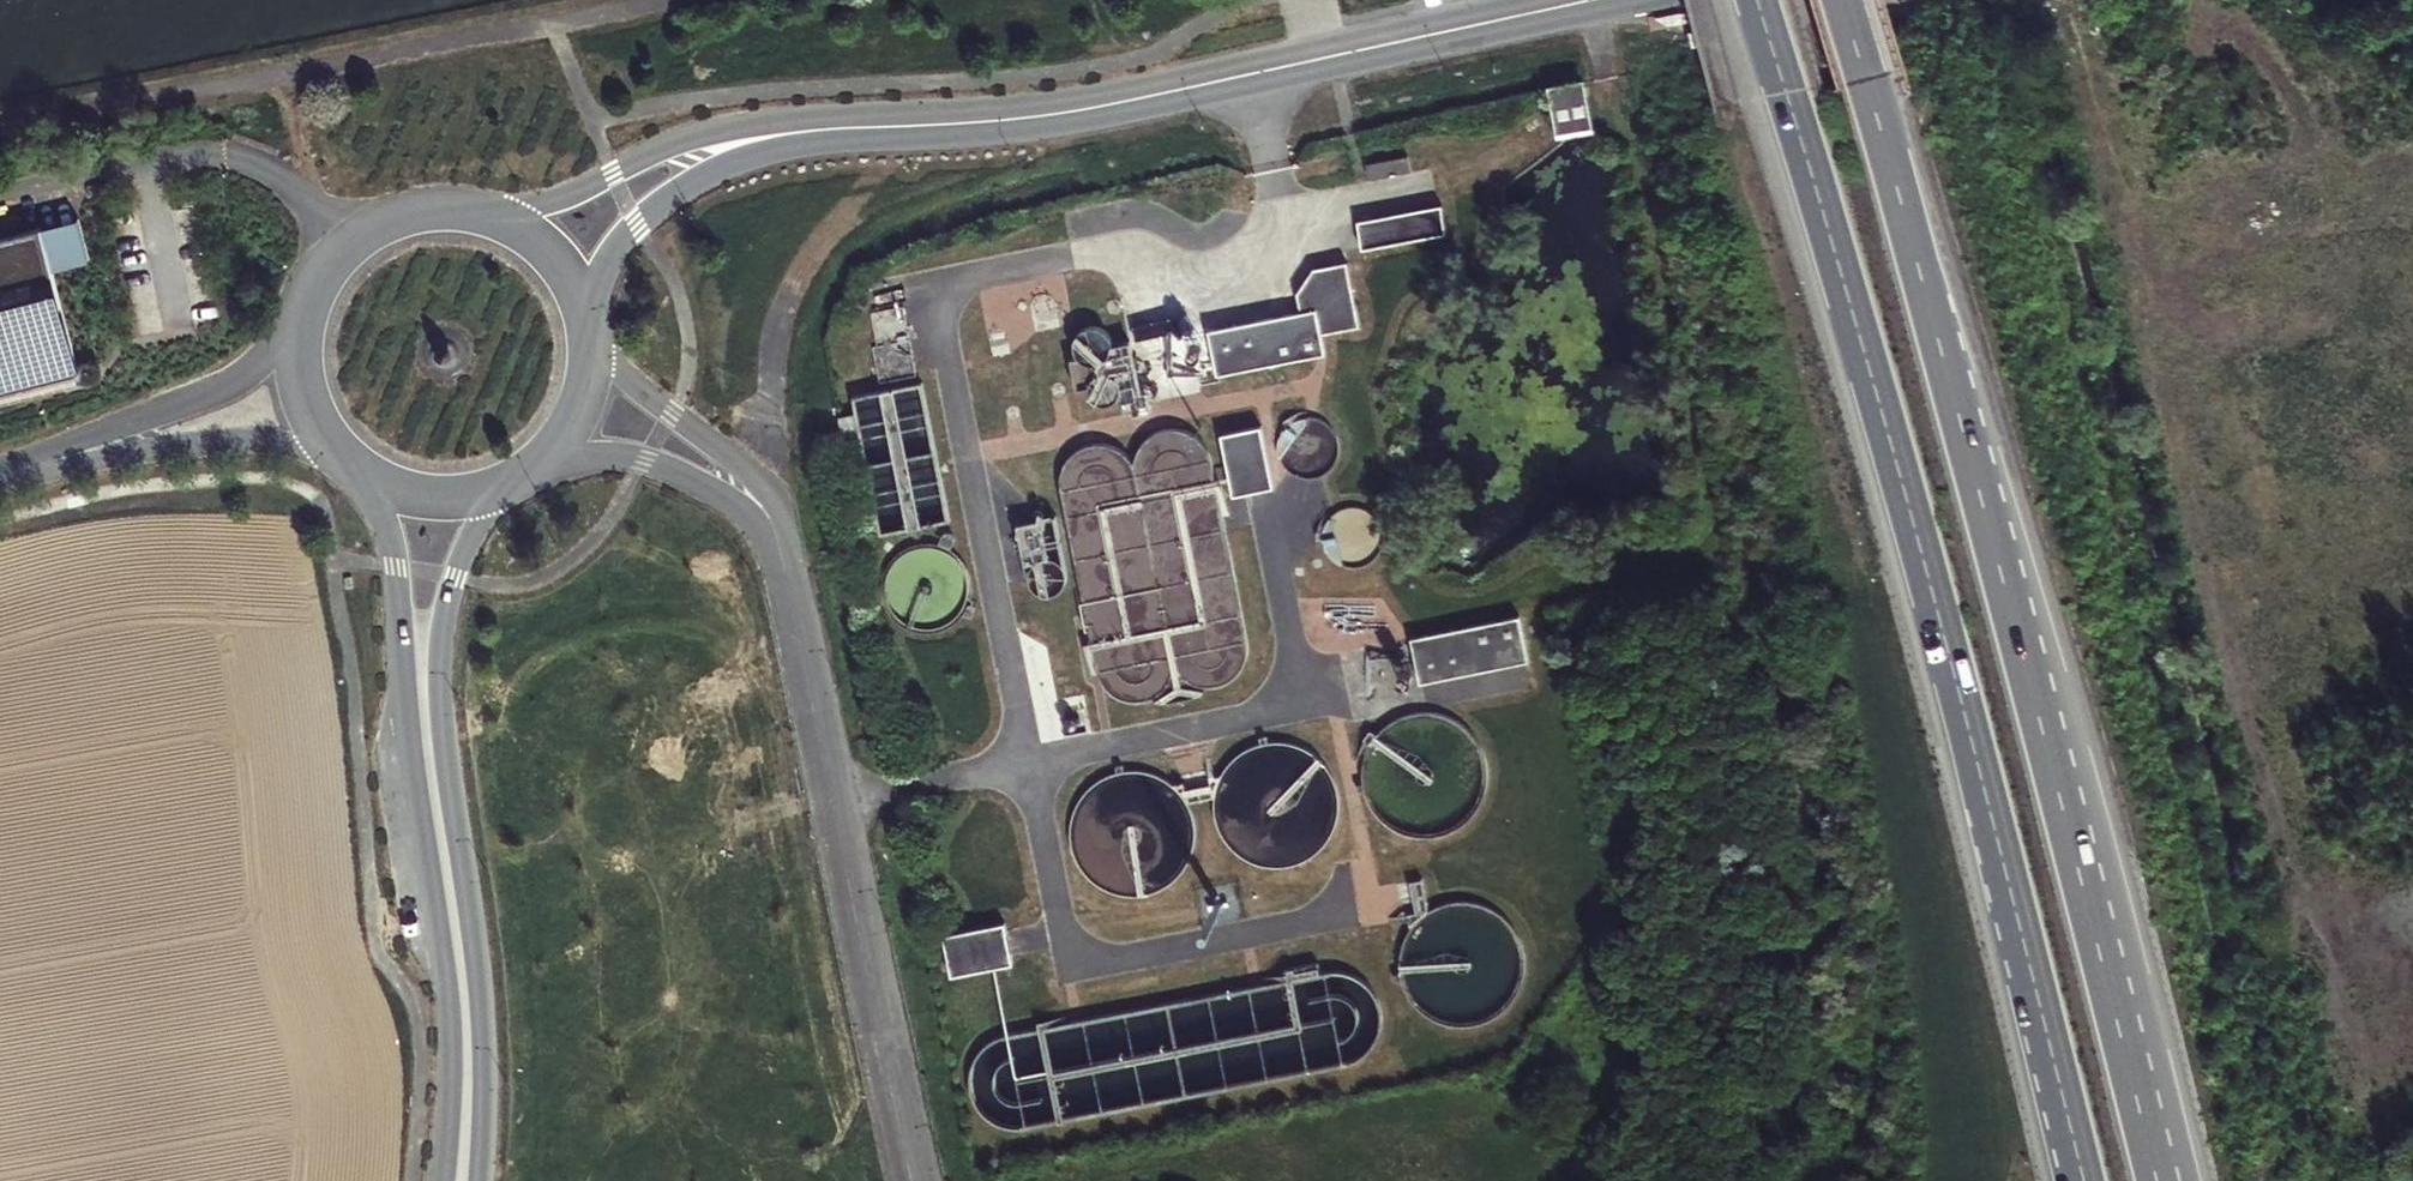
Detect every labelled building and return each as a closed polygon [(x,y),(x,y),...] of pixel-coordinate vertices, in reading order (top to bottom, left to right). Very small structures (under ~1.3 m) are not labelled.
[(1584,102),(1553,108),(1560,147),(1591,141),(1584,102)] [(1409,156),(1366,164),(1369,177),(1411,170),(1409,156)] [(1439,203),(1362,219),(1367,248),(1445,231),(1439,203)] [(87,239),(51,248),(61,290),(98,281),(87,239)] [(61,290),(51,248),(0,260),(0,413),(86,393),(65,311),(61,290)] [(1305,310),(1212,328),(1221,377),(1329,353),(1326,335),(1363,327),(1349,260),(1318,266),(1302,291),(1305,310)] [(1065,307),(1022,316),(1025,340),(1069,329),(1065,307)] [(1104,330),(1090,333),(1092,350),(1083,353),(1089,382),(1103,380),(1111,393),(1120,392),(1122,401),(1132,410),(1150,407),(1146,386),(1138,386),(1127,335),(1110,336),(1104,330)] [(949,517),(923,378),(849,391),(853,410),(842,412),(847,438),(860,436),(877,530),(949,517)] [(1293,417),(1282,428),(1277,443),(1280,458),(1289,471),(1304,478),(1319,477),(1333,469),(1342,456),(1343,440),(1337,425),(1324,415),(1309,412),(1293,417)] [(1106,439),(1087,442),(1065,461),(1060,481),(1094,670),(1105,688),(1122,701),(1144,706),(1177,700),(1197,687),(1222,691),(1239,682),(1252,668),(1254,647),(1213,452),(1206,440),(1196,428),(1177,425),(1161,426),(1139,452),(1125,455),(1122,448),(1106,439)] [(1262,426),(1225,434),(1236,501),(1275,492),(1262,426)] [(1056,520),(1014,526),(1021,567),(1027,567),(1029,591),(1041,603),(1057,599),(1065,591),(1067,580),(1056,520)] [(901,541),(887,551),(877,566),(873,584),(874,602),(881,618),(893,632),(909,640),(926,644),(944,641),(960,632),(973,619),(980,603),(982,585),(977,567),(968,552),(954,541),(937,535),(919,535),(901,541)] [(1523,616),(1413,638),(1422,684),(1532,662),(1523,616)] [(1233,754),(1218,772),(1211,793),(1211,816),(1220,838),(1235,855),(1255,866),(1278,870),(1300,866),(1320,854),(1335,836),(1342,814),(1342,791),(1333,770),(1318,752),(1298,741),(1275,737),(1253,742),(1233,754)] [(1124,772),(1105,776),(1088,786),(1075,800),(1066,818),(1063,838),(1066,857),(1075,874),(1088,889),(1105,899),(1124,903),(1144,902),(1162,894),(1178,882),(1189,866),(1194,847),(1194,828),(1189,809),(1178,793),(1162,781),(1144,773),(1124,772)] [(1436,904),(1417,917),(1403,936),(1397,958),(1399,981),(1408,1002),(1424,1018),(1445,1028),(1468,1030),(1490,1025),(1509,1012),(1523,993),(1529,971),(1527,948),(1518,927),(1502,911),(1481,901),(1458,899),(1436,904)] [(1007,920),(944,931),(951,972),(1014,960),(1007,920)] [(998,1092),(1016,1110),(1359,1042),(1370,1029),(1373,1013),(1368,995),(1356,982),(1340,979),(1014,1046),(1003,1054),(995,1072),(998,1092)]
